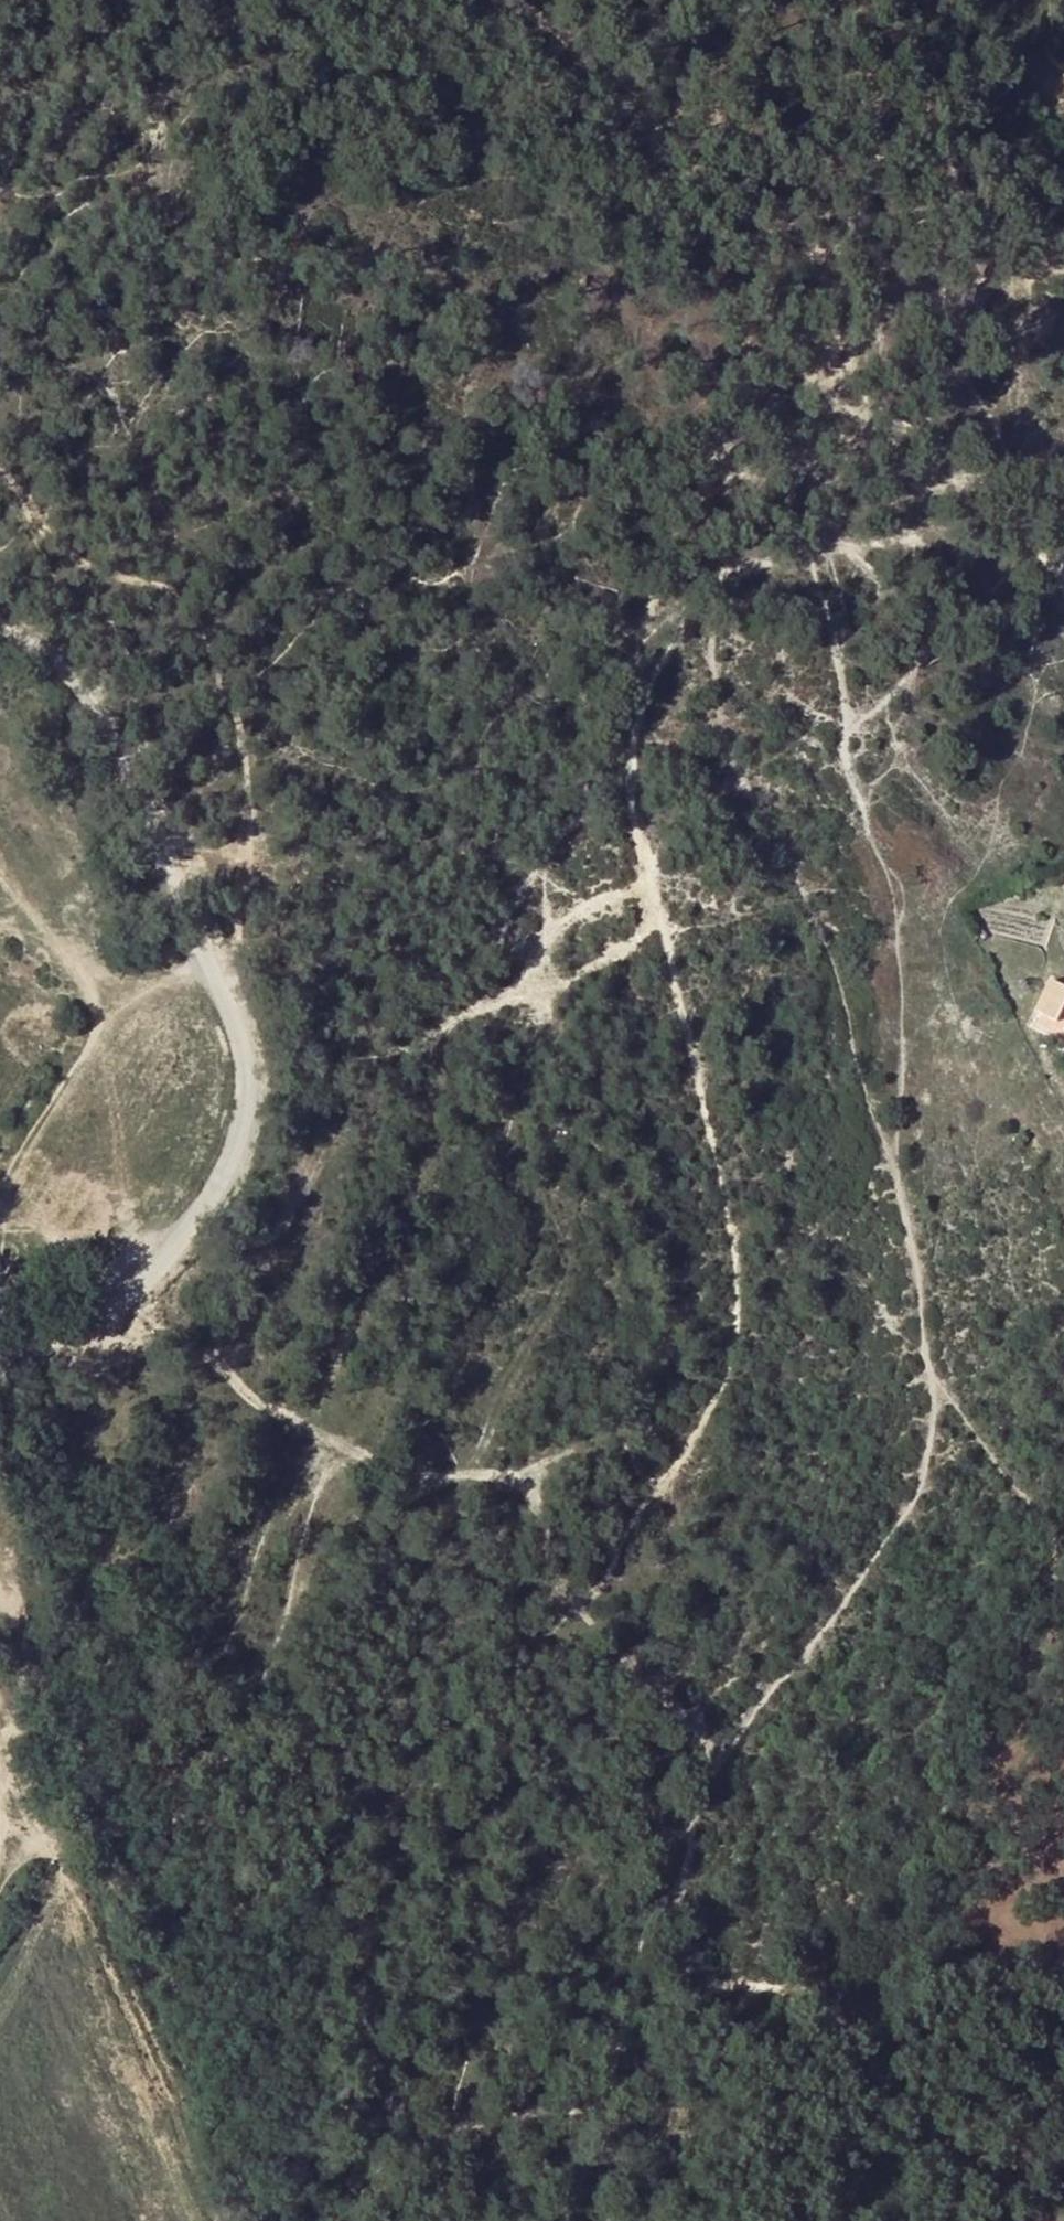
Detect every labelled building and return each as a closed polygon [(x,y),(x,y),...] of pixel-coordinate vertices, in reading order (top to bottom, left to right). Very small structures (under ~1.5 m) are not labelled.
[(1038,420),(1030,423),(1033,430),(1040,427),(1038,420)] [(914,724),(913,716),(905,717),(906,725),(914,724)] [(1044,994),(1028,1026),(1051,1037),(1056,1027),(1063,1031),(1063,1003),(1044,994)]
